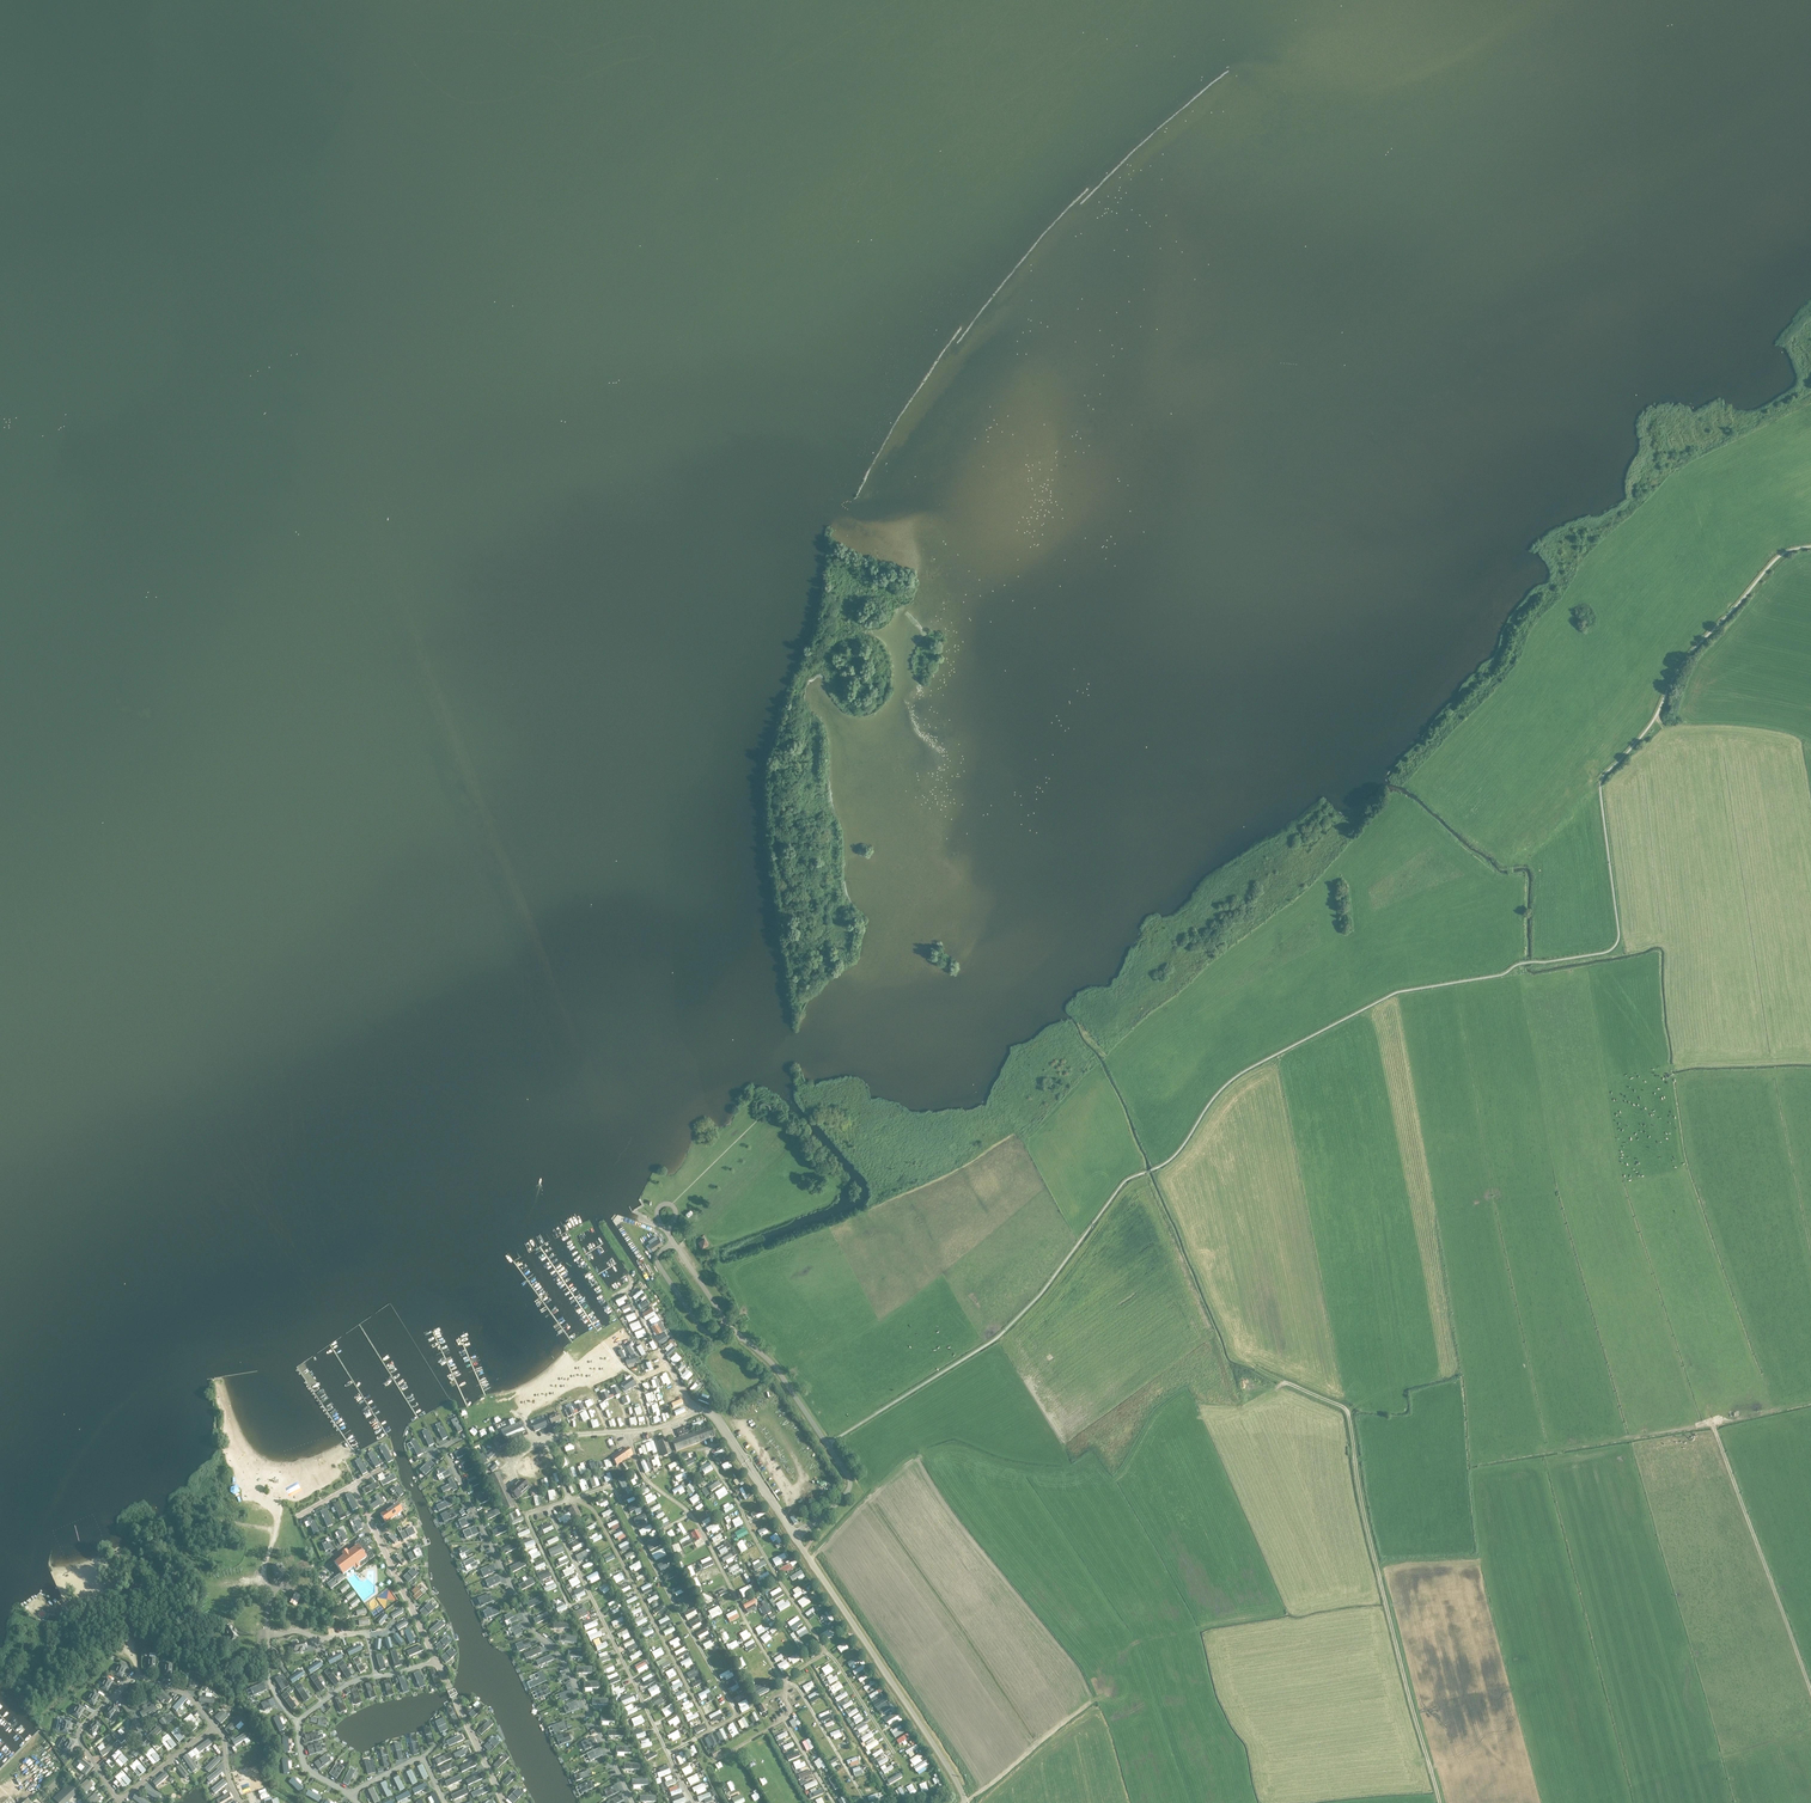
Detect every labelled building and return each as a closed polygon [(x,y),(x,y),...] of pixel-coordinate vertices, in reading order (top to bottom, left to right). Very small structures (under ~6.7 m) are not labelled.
[(662,1244),(658,1238),(649,1244),(653,1250),(662,1244)] [(699,1242),(702,1248),(708,1244),(704,1239),(699,1242)] [(633,1295),(641,1289),(639,1286),(631,1292),(633,1295)] [(644,1315),(653,1310),(651,1307),(642,1312),(644,1315)] [(631,1308),(623,1312),(625,1316),(633,1312),(631,1308)] [(654,1310),(644,1316),(648,1321),(657,1316),(654,1310)] [(651,1325),(656,1334),(663,1329),(664,1331),(667,1330),(666,1327),(666,1328),(660,1319),(651,1325)] [(667,1338),(663,1332),(656,1337),(659,1343),(667,1338)] [(623,1342),(630,1354),(634,1352),(627,1340),(623,1342)] [(639,1352),(643,1349),(638,1340),(634,1342),(639,1352)] [(677,1350),(668,1358),(671,1361),(680,1354),(677,1350)] [(633,1353),(624,1356),(625,1362),(635,1360),(633,1353)] [(679,1369),(684,1363),(682,1361),(676,1366),(679,1369)] [(688,1368),(680,1375),(683,1379),(691,1371),(688,1368)] [(657,1373),(661,1383),(668,1380),(665,1370),(657,1373)] [(533,1384),(540,1378),(537,1375),(530,1381),(533,1384)] [(649,1377),(651,1385),(658,1384),(656,1375),(649,1377)] [(637,1385),(632,1378),(621,1385),(626,1392),(637,1385)] [(687,1386),(692,1391),(699,1384),(694,1379),(687,1386)] [(620,1395),(617,1388),(611,1390),(614,1397),(620,1395)] [(653,1397),(650,1389),(644,1391),(647,1399),(653,1397)] [(609,1399),(606,1392),(601,1395),(604,1402),(609,1399)] [(631,1404),(632,1410),(639,1408),(638,1402),(631,1404)] [(584,1411),(581,1404),(575,1406),(578,1413),(584,1411)] [(617,1406),(610,1408),(612,1415),(619,1412),(617,1406)] [(574,1415),(571,1408),(566,1410),(569,1417),(574,1415)] [(491,1415),(493,1421),(500,1419),(497,1412),(491,1415)] [(557,1413),(548,1417),(551,1424),(555,1422),(555,1423),(560,1421),(559,1420),(561,1420),(557,1413)] [(536,1415),(529,1417),(532,1427),(546,1423),(543,1415),(536,1417),(536,1415)] [(463,1431),(457,1419),(452,1421),(458,1433),(463,1431)] [(501,1437),(495,1439),(499,1448),(515,1441),(516,1443),(519,1442),(518,1440),(528,1435),(521,1421),(515,1423),(513,1419),(496,1426),(501,1437)] [(448,1438),(441,1423),(435,1426),(437,1430),(438,1433),(439,1433),(443,1440),(448,1438)] [(691,1433),(688,1426),(677,1431),(679,1437),(691,1433)] [(711,1427),(672,1442),(676,1452),(715,1437),(711,1427)] [(434,1444),(427,1430),(422,1432),(424,1436),(423,1437),(425,1439),(429,1447),(434,1444)] [(610,1433),(603,1436),(606,1444),(613,1442),(610,1433)] [(423,1454),(415,1440),(410,1443),(412,1447),(413,1450),(414,1450),(418,1457),(423,1454)] [(563,1448),(572,1446),(570,1440),(562,1441),(563,1448)] [(658,1443),(663,1457),(672,1454),(666,1440),(658,1443)] [(636,1444),(638,1451),(641,1450),(641,1453),(645,1452),(643,1443),(636,1444)] [(484,1449),(487,1455),(494,1451),(490,1445),(484,1449)] [(393,1461),(384,1446),(379,1449),(381,1452),(382,1454),(383,1454),(388,1464),(393,1461)] [(472,1452),(470,1447),(455,1454),(457,1459),(463,1456),(472,1452)] [(633,1455),(628,1448),(612,1459),(617,1466),(633,1455)] [(381,1465),(373,1452),(368,1455),(370,1458),(371,1461),(371,1460),(376,1468),(381,1465)] [(716,1458),(718,1463),(728,1459),(726,1454),(716,1458)] [(695,1466),(691,1456),(684,1458),(688,1469),(695,1466)] [(489,1468),(499,1462),(496,1457),(486,1462),(489,1468)] [(667,1466),(677,1462),(676,1458),(665,1462),(667,1466)] [(368,1472),(360,1459),(355,1462),(357,1465),(358,1468),(359,1467),(363,1475),(368,1472)] [(474,1459),(461,1464),(464,1472),(477,1467),(474,1459)] [(579,1470),(585,1468),(582,1459),(576,1462),(579,1470)] [(702,1470),(710,1466),(707,1460),(699,1463),(702,1470)] [(430,1461),(419,1471),(425,1476),(435,1466),(430,1461)] [(566,1466),(568,1476),(575,1474),(572,1464),(566,1466)] [(721,1467),(724,1474),(731,1471),(727,1464),(721,1467)] [(439,1475),(437,1476),(439,1481),(451,1475),(448,1471),(445,1472),(443,1468),(437,1471),(438,1473),(437,1473),(438,1474),(439,1474),(439,1475)] [(676,1480),(685,1475),(682,1469),(673,1474),(676,1480)] [(629,1479),(636,1475),(633,1470),(626,1474),(629,1479)] [(600,1481),(611,1478),(608,1471),(598,1474),(600,1481)] [(502,1513),(505,1512),(515,1507),(499,1472),(489,1476),(489,1477),(486,1478),(502,1513)] [(382,1474),(377,1477),(382,1487),(396,1480),(393,1475),(385,1479),(382,1474)] [(541,1476),(542,1478),(538,1479),(541,1486),(547,1483),(544,1474),(541,1476)] [(706,1476),(709,1483),(715,1481),(712,1474),(706,1476)] [(435,1476),(430,1478),(433,1484),(438,1482),(435,1476)] [(484,1481),(482,1476),(468,1483),(470,1488),(484,1481)] [(580,1488),(586,1486),(583,1476),(576,1478),(580,1488)] [(450,1485),(441,1489),(443,1493),(452,1489),(453,1492),(458,1490),(452,1478),(448,1480),(450,1485)] [(522,1480),(517,1485),(510,1491),(511,1492),(517,1499),(529,1488),(522,1480)] [(688,1480),(682,1484),(687,1492),(693,1488),(688,1480)] [(680,1482),(670,1487),(671,1491),(681,1486),(680,1482)] [(702,1493),(705,1492),(701,1482),(697,1484),(702,1493)] [(366,1495),(379,1488),(377,1483),(369,1487),(369,1486),(366,1488),(367,1488),(364,1490),(366,1495)] [(647,1487),(645,1484),(642,1486),(641,1483),(636,1487),(639,1492),(647,1487)] [(725,1490),(721,1484),(712,1489),(716,1496),(725,1490)] [(736,1490),(740,1497),(747,1494),(745,1490),(748,1488),(746,1485),(736,1490)] [(394,1488),(390,1491),(397,1500),(400,1498),(398,1496),(402,1493),(398,1486),(396,1487),(395,1487),(395,1488),(394,1489),(394,1488)] [(553,1486),(546,1487),(547,1496),(554,1495),(553,1486)] [(621,1494),(625,1501),(633,1496),(629,1490),(621,1494)] [(649,1491),(643,1494),(645,1500),(654,1496),(653,1492),(650,1493),(649,1491)] [(691,1502),(698,1497),(694,1491),(687,1496),(691,1502)] [(455,1492),(449,1496),(452,1502),(458,1498),(455,1492)] [(357,1508),(351,1494),(346,1496),(348,1500),(347,1500),(348,1503),(349,1502),(353,1511),(357,1508)] [(490,1494),(477,1500),(479,1504),(492,1499),(490,1494)] [(370,1506),(373,1511),(380,1506),(381,1506),(385,1504),(379,1495),(375,1497),(378,1502),(370,1506)] [(452,1506),(447,1496),(443,1498),(445,1503),(443,1504),(443,1503),(440,1504),(440,1505),(437,1507),(439,1512),(452,1506)] [(691,1503),(693,1506),(695,1505),(696,1507),(702,1504),(699,1498),(691,1503)] [(727,1499),(720,1503),(723,1509),(731,1505),(727,1499)] [(345,1518),(339,1503),(334,1505),(336,1509),(335,1510),(337,1512),(341,1520),(345,1518)] [(455,1506),(457,1511),(464,1508),(462,1503),(455,1506)] [(380,1516),(377,1519),(381,1525),(385,1523),(402,1511),(397,1504),(380,1516)] [(610,1505),(599,1511),(600,1514),(611,1509),(610,1505)] [(703,1505),(695,1508),(698,1514),(705,1510),(703,1505)] [(485,1514),(490,1512),(487,1506),(482,1509),(485,1514)] [(581,1517),(575,1506),(568,1510),(574,1521),(581,1517)] [(500,1514),(498,1509),(484,1515),(487,1520),(500,1514)] [(332,1525),(325,1510),(321,1512),(322,1516),(323,1519),(327,1527),(332,1525)] [(456,1517),(452,1510),(441,1515),(445,1523),(456,1517)] [(567,1510),(555,1515),(557,1519),(562,1517),(563,1519),(569,1516),(567,1510)] [(698,1516),(702,1523),(710,1518),(708,1514),(706,1515),(704,1512),(698,1516)] [(754,1517),(757,1523),(767,1518),(764,1512),(754,1517)] [(737,1513),(729,1517),(733,1524),(741,1520),(737,1513)] [(654,1519),(656,1523),(666,1519),(664,1515),(654,1519)] [(723,1525),(727,1523),(722,1515),(718,1517),(723,1525)] [(473,1523),(470,1516),(459,1521),(460,1524),(459,1524),(460,1526),(461,1525),(462,1528),(473,1523)] [(607,1525),(609,1524),(610,1527),(619,1524),(616,1516),(605,1521),(607,1525)] [(798,1523),(794,1516),(790,1519),(795,1525),(798,1523)] [(319,1532),(313,1518),(308,1520),(309,1524),(310,1526),(314,1534),(315,1534),(319,1532)] [(361,1525),(359,1519),(350,1523),(355,1534),(359,1532),(357,1527),(361,1525)] [(583,1525),(585,1528),(595,1523),(594,1520),(583,1525)] [(680,1532),(684,1530),(679,1520),(675,1521),(680,1532)] [(704,1525),(706,1529),(709,1527),(711,1530),(718,1527),(714,1520),(704,1525)] [(648,1522),(636,1527),(638,1531),(650,1526),(648,1522)] [(759,1534),(767,1530),(764,1523),(755,1528),(759,1534)] [(506,1525),(492,1532),(494,1537),(509,1530),(506,1525)] [(465,1537),(466,1539),(478,1534),(475,1527),(463,1532),(465,1535),(464,1536),(465,1537)] [(621,1527),(612,1531),(615,1538),(624,1534),(621,1527)] [(668,1538),(674,1534),(670,1527),(664,1530),(668,1538)] [(688,1530),(691,1538),(699,1535),(695,1527),(688,1530)] [(400,1534),(404,1541),(415,1535),(413,1532),(414,1532),(413,1530),(412,1531),(411,1528),(400,1534)] [(342,1530),(335,1534),(339,1545),(348,1540),(342,1530)] [(775,1530),(768,1534),(771,1539),(774,1537),(776,1541),(780,1539),(775,1530)] [(710,1535),(712,1542),(722,1538),(719,1531),(710,1535)] [(546,1542),(557,1537),(556,1533),(545,1538),(546,1542)] [(574,1540),(577,1544),(584,1540),(581,1536),(574,1540)] [(626,1537),(616,1542),(618,1546),(627,1541),(626,1537)] [(331,1551),(335,1550),(330,1538),(326,1540),(327,1543),(323,1545),(326,1551),(330,1550),(331,1551)] [(355,1543),(356,1545),(351,1549),(353,1551),(335,1564),(343,1575),(354,1568),(356,1571),(374,1557),(362,1538),(355,1543)] [(499,1547),(507,1544),(505,1538),(497,1540),(499,1547)] [(600,1548),(607,1545),(605,1538),(597,1542),(600,1548)] [(735,1541),(737,1549),(745,1547),(742,1539),(735,1541)] [(669,1542),(672,1551),(677,1549),(675,1541),(669,1542)] [(715,1545),(718,1551),(726,1547),(723,1541),(715,1545)] [(517,1548),(514,1544),(501,1550),(503,1555),(517,1548)] [(552,1553),(562,1548),(560,1544),(550,1549),(552,1553)] [(571,1554),(574,1558),(589,1549),(587,1545),(571,1554)] [(662,1545),(649,1550),(651,1555),(663,1549),(662,1545)] [(528,1547),(530,1555),(539,1553),(538,1548),(536,1549),(535,1546),(528,1547)] [(468,1551),(466,1547),(459,1550),(461,1555),(459,1555),(461,1560),(465,1558),(473,1555),(471,1550),(468,1551)] [(624,1557),(635,1553),(633,1548),(622,1552),(624,1557)] [(408,1554),(411,1561),(422,1556),(421,1553),(420,1551),(420,1552),(419,1549),(408,1554)] [(604,1559),(612,1555),(609,1549),(601,1552),(604,1559)] [(746,1558),(751,1556),(747,1549),(742,1551),(746,1558)] [(720,1556),(721,1559),(731,1554),(729,1550),(720,1556)] [(780,1551),(770,1557),(772,1560),(782,1554),(780,1551)] [(698,1558),(701,1564),(711,1560),(708,1553),(698,1558)] [(666,1560),(668,1559),(667,1556),(655,1562),(658,1568),(667,1563),(666,1560)] [(758,1556),(750,1561),(753,1567),(762,1562),(758,1556)] [(628,1563),(631,1569),(641,1563),(637,1557),(628,1563)] [(467,1571),(477,1566),(475,1562),(474,1563),(472,1559),(463,1563),(467,1571)] [(543,1559),(532,1564),(534,1568),(544,1564),(543,1559)] [(526,1566),(523,1561),(510,1567),(512,1572),(526,1566)] [(735,1561),(727,1565),(730,1572),(738,1568),(735,1561)] [(570,1563),(560,1567),(563,1573),(572,1569),(570,1563)] [(709,1574),(718,1571),(715,1563),(707,1566),(709,1574)] [(493,1565),(480,1571),(484,1578),(496,1572),(493,1565)] [(280,1570),(277,1566),(273,1569),(276,1573),(274,1575),(276,1578),(278,1577),(280,1579),(286,1576),(282,1569),(280,1570)] [(663,1576),(676,1571),(675,1567),(662,1572),(663,1576)] [(790,1577),(796,1575),(797,1577),(803,1574),(800,1567),(788,1573),(790,1577)] [(413,1568),(403,1577),(409,1583),(419,1574),(413,1568)] [(700,1579),(705,1577),(703,1572),(705,1571),(704,1568),(697,1571),(700,1579)] [(616,1569),(608,1572),(611,1579),(619,1576),(616,1569)] [(761,1569),(753,1573),(755,1578),(764,1574),(761,1569)] [(744,1570),(738,1574),(742,1581),(748,1578),(744,1570)] [(694,1572),(688,1574),(691,1583),(698,1580),(694,1572)] [(343,1575),(342,1573),(333,1580),(327,1584),(331,1589),(336,1585),(345,1578),(343,1575)] [(566,1577),(569,1584),(578,1580),(575,1573),(566,1577)] [(498,1576),(485,1581),(489,1589),(501,1583),(498,1576)] [(535,1584),(532,1579),(519,1585),(521,1590),(535,1584)] [(604,1579),(596,1585),(599,1588),(606,1583),(604,1579)] [(478,1584),(480,1584),(478,1580),(471,1584),(476,1595),(482,1592),(478,1584)] [(648,1580),(639,1585),(641,1588),(650,1583),(648,1580)] [(543,1585),(545,1590),(555,1585),(552,1581),(543,1585)] [(629,1587),(628,1583),(624,1584),(623,1582),(616,1584),(619,1590),(629,1587)] [(670,1586),(673,1593),(682,1589),(679,1582),(670,1586)] [(734,1587),(737,1594),(749,1589),(746,1582),(734,1587)] [(350,1587),(346,1583),(339,1589),(342,1593),(350,1587)] [(794,1594),(801,1590),(797,1583),(790,1587),(794,1594)] [(769,1591),(773,1597),(781,1592),(777,1586),(769,1591)] [(413,1597),(416,1601),(426,1592),(423,1588),(420,1590),(417,1587),(411,1592),(414,1595),(413,1597)] [(505,1589),(501,1591),(502,1594),(498,1596),(500,1601),(508,1598),(505,1589)] [(703,1589),(700,1593),(697,1596),(704,1601),(710,1595),(703,1589)] [(353,1591),(345,1597),(348,1601),(356,1595),(353,1591)] [(635,1592),(623,1597),(625,1601),(637,1596),(635,1592)] [(655,1592),(645,1597),(646,1600),(656,1595),(655,1592)] [(805,1592),(796,1598),(800,1605),(809,1599),(805,1592)] [(490,1593),(477,1599),(481,1607),(493,1601),(490,1593)] [(607,1596),(608,1599),(605,1601),(607,1603),(614,1600),(612,1594),(607,1596)] [(783,1595),(775,1600),(779,1606),(787,1602),(783,1595)] [(543,1602),(540,1597),(527,1603),(529,1608),(543,1602)] [(360,1602),(357,1598),(349,1604),(352,1608),(360,1602)] [(611,1609),(619,1604),(617,1600),(608,1605),(611,1609)] [(744,1610),(751,1607),(748,1601),(741,1604),(744,1610)] [(653,1606),(656,1613),(665,1608),(661,1602),(653,1606)] [(716,1602),(706,1608),(710,1615),(720,1609),(716,1602)] [(431,1606),(429,1603),(420,1612),(425,1618),(434,1609),(432,1607),(433,1606),(432,1605),(431,1606)] [(574,1612),(584,1608),(583,1604),(572,1608),(574,1612)] [(685,1617),(695,1611),(691,1604),(683,1608),(685,1611),(683,1613),(685,1617)] [(803,1610),(807,1616),(815,1610),(811,1604),(803,1610)] [(630,1613),(640,1608),(638,1605),(628,1609),(630,1613)] [(495,1607),(483,1612),(486,1620),(499,1614),(495,1607)] [(727,1619),(737,1614),(734,1607),(724,1611),(727,1619)] [(391,1614),(393,1619),(404,1613),(401,1608),(391,1614)] [(826,1608),(823,1610),(828,1619),(831,1617),(826,1608)] [(388,1617),(384,1613),(377,1621),(381,1625),(388,1617)] [(511,1613),(504,1617),(506,1621),(504,1622),(507,1626),(518,1621),(516,1616),(513,1618),(511,1613)] [(536,1624),(550,1618),(548,1613),(540,1617),(539,1616),(537,1617),(537,1618),(534,1619),(536,1624)] [(665,1613),(656,1618),(658,1621),(667,1616),(665,1613)] [(612,1626),(623,1621),(620,1614),(609,1619),(612,1626)] [(638,1615),(632,1618),(636,1623),(645,1618),(643,1615),(639,1617),(638,1615)] [(696,1615),(688,1620),(691,1626),(700,1622),(696,1615)] [(579,1620),(582,1626),(595,1621),(593,1618),(590,1619),(588,1616),(579,1620)] [(406,1620),(396,1626),(398,1630),(409,1624),(406,1620)] [(433,1635),(444,1626),(441,1622),(438,1624),(438,1623),(436,1625),(436,1626),(429,1631),(433,1635)] [(673,1622),(661,1628),(663,1632),(675,1625),(673,1622)] [(755,1631),(763,1628),(761,1622),(753,1625),(755,1631)] [(775,1622),(767,1627),(772,1633),(779,1628),(775,1622)] [(794,1632),(805,1627),(803,1623),(793,1629),(794,1632)] [(520,1624),(508,1630),(510,1635),(513,1633),(515,1637),(522,1633),(520,1630),(522,1628),(520,1624)] [(598,1628),(595,1629),(594,1625),(584,1629),(588,1637),(600,1632),(598,1628)] [(652,1630),(650,1626),(645,1628),(644,1625),(639,1627),(641,1634),(652,1630)] [(704,1625),(694,1630),(697,1636),(707,1631),(704,1625)] [(617,1637),(627,1632),(624,1626),(615,1631),(617,1637)] [(664,1632),(666,1635),(676,1629),(674,1626),(664,1632)] [(741,1637),(748,1633),(744,1626),(737,1631),(741,1637)] [(820,1628),(824,1636),(829,1634),(825,1626),(820,1628)] [(232,1627),(225,1631),(231,1641),(238,1636),(232,1627)] [(404,1631),(410,1644),(415,1642),(409,1629),(404,1631)] [(724,1629),(718,1630),(720,1638),(726,1636),(724,1629)] [(762,1640),(769,1636),(766,1629),(758,1634),(762,1640)] [(397,1633),(393,1637),(399,1646),(404,1642),(397,1633)] [(795,1634),(792,1636),(797,1646),(800,1644),(795,1634)] [(632,1635),(626,1642),(628,1644),(635,1638),(632,1635)] [(648,1645),(656,1641),(653,1635),(645,1639),(648,1645)] [(746,1647),(754,1642),(751,1636),(742,1641),(746,1647)] [(435,1646),(441,1652),(451,1643),(446,1637),(435,1646)] [(390,1638),(385,1639),(388,1649),(393,1648),(390,1638)] [(703,1646),(710,1642),(708,1638),(701,1641),(703,1646)] [(604,1639),(593,1643),(595,1647),(606,1643),(604,1639)] [(723,1642),(726,1648),(735,1643),(733,1639),(729,1641),(728,1639),(723,1642)] [(528,1640),(515,1645),(518,1653),(531,1647),(528,1640)] [(297,1643),(294,1644),(295,1651),(307,1648),(306,1641),(298,1643),(297,1643)] [(357,1647),(349,1651),(351,1655),(362,1649),(360,1645),(357,1647)] [(421,1646),(407,1652),(409,1657),(423,1651),(421,1646)] [(685,1647),(675,1653),(677,1656),(686,1651),(685,1647)] [(705,1652),(706,1655),(718,1650),(716,1647),(705,1652)] [(778,1647),(769,1652),(773,1659),(781,1654),(778,1647)] [(457,1654),(452,1648),(441,1657),(446,1664),(457,1654)] [(541,1654),(539,1648),(525,1654),(527,1659),(531,1658),(533,1657),(541,1654)] [(637,1648),(627,1653),(628,1657),(639,1652),(637,1648)] [(391,1653),(395,1667),(400,1665),(396,1651),(391,1653)] [(796,1651),(787,1654),(789,1661),(798,1657),(796,1651)] [(846,1659),(848,1663),(860,1656),(857,1652),(846,1659)] [(337,1655),(328,1660),(330,1664),(343,1658),(341,1653),(337,1654),(337,1655)] [(376,1656),(380,1670),(385,1669),(381,1655),(376,1656)] [(552,1660),(550,1655),(537,1661),(539,1666),(542,1664),(542,1665),(545,1664),(545,1663),(552,1660)] [(149,1657),(148,1670),(155,1670),(156,1658),(149,1657)] [(357,1657),(353,1660),(357,1667),(356,1667),(360,1673),(364,1670),(361,1664),(357,1657)] [(775,1661),(778,1668),(788,1663),(784,1657),(775,1661)] [(690,1658),(681,1663),(682,1666),(692,1661),(690,1658)] [(713,1661),(715,1667),(724,1664),(721,1658),(713,1661)] [(317,1663),(308,1669),(311,1674),(323,1666),(320,1661),(317,1663)] [(637,1671),(647,1665),(645,1661),(635,1667),(637,1671)] [(861,1667),(864,1665),(861,1661),(851,1669),(856,1675),(863,1670),(861,1667)] [(343,1662),(338,1665),(347,1679),(352,1676),(346,1666),(343,1662)] [(165,1663),(164,1675),(172,1676),(173,1663),(165,1663)] [(121,1678),(126,1667),(119,1664),(115,1675),(121,1678)] [(600,1666),(602,1674),(605,1673),(604,1669),(612,1667),(611,1664),(600,1666)] [(767,1667),(759,1670),(761,1676),(769,1673),(767,1667)] [(296,1668),(290,1672),(296,1683),(302,1680),(296,1668)] [(724,1676),(730,1673),(727,1668),(717,1672),(719,1676),(724,1674),(724,1676)] [(330,1669),(325,1673),(335,1686),(339,1683),(332,1673),(333,1673),(330,1669)] [(438,1677),(434,1669),(430,1671),(433,1679),(436,1685),(440,1683),(438,1677)] [(832,1669),(824,1674),(828,1680),(836,1675),(832,1669)] [(539,1679),(531,1683),(533,1688),(547,1682),(542,1671),(537,1674),(539,1679)] [(795,1675),(798,1682),(804,1679),(802,1675),(806,1674),(805,1671),(795,1675)] [(865,1671),(856,1676),(860,1682),(869,1677),(865,1671)] [(419,1672),(414,1674),(417,1682),(418,1685),(419,1685),(420,1688),(425,1686),(419,1672)] [(549,1686),(553,1684),(549,1673),(545,1675),(549,1686)] [(282,1675),(275,1679),(282,1691),(290,1686),(282,1675)] [(316,1675),(311,1678),(320,1692),(325,1689),(318,1680),(319,1679),(316,1675)] [(404,1677),(399,1679),(401,1687),(402,1690),(403,1690),(404,1693),(409,1691),(404,1677)] [(107,1692),(113,1681),(106,1678),(101,1689),(107,1692)] [(729,1689),(737,1685),(735,1678),(723,1683),(724,1687),(728,1686),(729,1689)] [(804,1689),(813,1685),(810,1678),(801,1683),(804,1689)] [(828,1684),(831,1690),(841,1684),(837,1678),(828,1684)] [(872,1678),(862,1684),(864,1687),(874,1681),(872,1678)] [(702,1679),(692,1685),(694,1688),(704,1682),(702,1679)] [(391,1688),(388,1680),(384,1682),(386,1690),(387,1690),(388,1696),(393,1694),(391,1688)] [(648,1687),(651,1690),(654,1687),(656,1690),(661,1686),(656,1680),(648,1687)] [(263,1683),(250,1689),(254,1696),(267,1691),(263,1683)] [(373,1691),(369,1683),(365,1685),(368,1693),(371,1698),(375,1696),(373,1691)] [(611,1692),(623,1688),(622,1684),(618,1685),(617,1683),(609,1686),(611,1692)] [(136,1684),(127,1692),(132,1698),(141,1689),(136,1684)] [(301,1684),(295,1688),(305,1702),(309,1699),(303,1689),(304,1689),(301,1684)] [(547,1686),(534,1692),(538,1699),(550,1694),(547,1686)] [(874,1692),(877,1690),(875,1687),(866,1693),(870,1698),(876,1695),(874,1692)] [(160,1688),(156,1692),(169,1703),(172,1699),(160,1688)] [(685,1693),(683,1689),(680,1691),(679,1688),(672,1691),(675,1697),(685,1693)] [(815,1688),(805,1693),(809,1700),(819,1694),(815,1688)] [(835,1698),(846,1692),(844,1688),(833,1695),(835,1698)] [(359,1697),(355,1689),(351,1691),(354,1699),(354,1698),(357,1704),(361,1702),(359,1697)] [(731,1693),(734,1700),(741,1696),(738,1689),(731,1693)] [(558,1695),(562,1703),(574,1698),(571,1690),(558,1695)] [(93,1706),(99,1695),(93,1692),(87,1702),(93,1706)] [(625,1692),(614,1697),(617,1703),(628,1699),(625,1692)] [(287,1693),(282,1696),(292,1710),(296,1707),(289,1697),(290,1697),(287,1693)] [(649,1698),(652,1702),(660,1696),(658,1693),(649,1698)] [(881,1693),(872,1700),(875,1704),(885,1698),(881,1693)] [(177,1712),(188,1700),(183,1696),(172,1708),(177,1712)] [(343,1703),(339,1696),(335,1699),(339,1707),(342,1712),(346,1710),(343,1703)] [(200,1697),(199,1702),(210,1704),(209,1706),(213,1707),(214,1705),(215,1699),(200,1697)] [(660,1697),(651,1702),(654,1706),(663,1701),(660,1697)] [(849,1697),(841,1703),(843,1706),(851,1700),(849,1697)] [(740,1700),(744,1708),(749,1705),(745,1698),(740,1700)] [(811,1702),(812,1706),(818,1704),(819,1707),(824,1705),(822,1698),(811,1702)] [(276,1705),(273,1699),(261,1704),(264,1711),(276,1705)] [(542,1700),(538,1702),(544,1713),(548,1712),(542,1700)] [(575,1701),(563,1706),(566,1714),(579,1709),(575,1701)] [(880,1712),(891,1705),(888,1701),(878,1707),(880,1712)] [(469,1715),(473,1719),(484,1708),(480,1704),(469,1715)] [(664,1714),(674,1707),(672,1704),(662,1710),(664,1714)] [(758,1707),(762,1714),(768,1710),(764,1704),(758,1707)] [(78,1719),(84,1708),(78,1705),(72,1715),(78,1719)] [(110,1719),(119,1710),(114,1705),(105,1713),(110,1719)] [(153,1705),(139,1713),(143,1717),(156,1710),(153,1705)] [(302,1708),(296,1711),(298,1716),(305,1714),(302,1708)] [(454,1724),(459,1722),(452,1708),(448,1711),(454,1724)] [(708,1718),(719,1714),(717,1708),(706,1712),(708,1718)] [(819,1718),(830,1715),(827,1708),(817,1711),(819,1718)] [(697,1713),(695,1710),(690,1712),(689,1709),(683,1712),(685,1718),(697,1713)] [(894,1709),(883,1715),(884,1718),(896,1712),(894,1709)] [(858,1710),(850,1714),(853,1720),(861,1717),(858,1710)] [(215,1718),(221,1724),(228,1717),(222,1711),(215,1718)] [(897,1712),(885,1718),(887,1722),(899,1715),(897,1712)] [(195,1719),(191,1714),(184,1720),(192,1731),(196,1728),(191,1722),(195,1719)] [(554,1714),(551,1716),(555,1724),(559,1722),(554,1714)] [(699,1717),(697,1714),(686,1719),(688,1722),(699,1717)] [(174,1715),(162,1725),(165,1730),(178,1720),(174,1715)] [(279,1716),(273,1719),(279,1732),(285,1729),(279,1716)] [(237,1717),(225,1730),(229,1734),(241,1721),(237,1717)] [(670,1726),(679,1720),(677,1717),(668,1722),(670,1726)] [(311,1718),(310,1723),(318,1725),(317,1725),(324,1726),(325,1721),(320,1720),(311,1718)] [(823,1721),(825,1727),(833,1724),(831,1718),(823,1721)] [(853,1723),(857,1730),(866,1725),(863,1718),(853,1723)] [(443,1719),(436,1723),(441,1733),(448,1730),(443,1719)] [(889,1727),(897,1722),(895,1719),(887,1724),(889,1727)] [(68,1734),(71,1722),(64,1721),(61,1733),(68,1734)] [(92,1735),(101,1727),(97,1721),(88,1730),(92,1735)] [(477,1731),(481,1736),(493,1725),(489,1721),(477,1731)] [(731,1721),(725,1724),(730,1733),(736,1730),(731,1721)] [(564,1722),(551,1727),(554,1735),(567,1730),(564,1722)] [(694,1732),(704,1728),(702,1724),(692,1729),(694,1732)] [(717,1727),(722,1739),(726,1737),(720,1725),(717,1727)] [(181,1730),(177,1726),(170,1731),(179,1742),(183,1739),(178,1733),(181,1730)] [(158,1727),(147,1737),(150,1741),(162,1731),(158,1727)] [(667,1736),(677,1731),(675,1727),(665,1733),(667,1736)] [(426,1736),(429,1745),(434,1743),(431,1735),(432,1735),(430,1728),(424,1729),(426,1736)] [(785,1728),(775,1733),(776,1736),(787,1731),(785,1728)] [(864,1737),(870,1734),(867,1728),(861,1731),(864,1737)] [(129,1730),(118,1740),(121,1744),(133,1734),(129,1730)] [(668,1736),(669,1740),(680,1734),(678,1731),(668,1736)] [(318,1732),(305,1736),(307,1744),(320,1740),(318,1732)] [(246,1733),(233,1742),(235,1746),(249,1738),(246,1733)] [(568,1733),(556,1738),(559,1746),(572,1741),(568,1733)] [(907,1734),(899,1740),(902,1746),(911,1740),(907,1734)] [(172,1749),(176,1746),(168,1735),(160,1740),(164,1745),(168,1743),(172,1749)] [(411,1743),(413,1752),(419,1751),(417,1742),(416,1735),(410,1737),(412,1743),(411,1743)] [(800,1739),(805,1748),(812,1744),(808,1735),(800,1739)] [(447,1742),(449,1747),(463,1741),(461,1736),(458,1737),(457,1736),(454,1738),(454,1739),(447,1742)] [(841,1740),(844,1739),(843,1736),(834,1739),(836,1745),(842,1743),(841,1740)] [(494,1737),(484,1747),(490,1753),(500,1743),(494,1737)] [(597,1745),(593,1737),(581,1743),(584,1750),(597,1745)] [(826,1746),(823,1737),(815,1740),(818,1746),(820,1745),(820,1748),(826,1746)] [(875,1738),(862,1744),(863,1748),(877,1741),(875,1738)] [(69,1754),(75,1743),(69,1740),(63,1751),(69,1754)] [(209,1740),(197,1748),(200,1753),(212,1745),(209,1740)] [(143,1742),(132,1754),(136,1757),(147,1746),(143,1742)] [(769,1742),(763,1744),(765,1750),(771,1748),(769,1742)] [(913,1742),(903,1748),(907,1754),(912,1751),(910,1748),(915,1745),(913,1742)] [(113,1743),(100,1752),(103,1757),(116,1748),(113,1743)] [(878,1743),(874,1746),(876,1748),(870,1751),(872,1754),(881,1749),(878,1743)] [(321,1744),(307,1747),(310,1755),(323,1752),(321,1744)] [(398,1760),(403,1759),(400,1744),(395,1745),(398,1760)] [(825,1757),(831,1753),(826,1746),(820,1749),(825,1757)] [(196,1748),(188,1754),(191,1758),(199,1753),(196,1748)] [(378,1748),(370,1754),(373,1758),(381,1752),(378,1748)] [(468,1748),(454,1754),(456,1759),(470,1753),(468,1748)] [(787,1757),(799,1752),(797,1748),(786,1753),(787,1757)] [(152,1749),(145,1754),(149,1759),(152,1756),(157,1762),(161,1759),(152,1749)] [(602,1756),(598,1749),(587,1754),(588,1757),(587,1758),(588,1760),(589,1759),(590,1761),(602,1756)] [(714,1759),(722,1754),(719,1749),(711,1754),(714,1759)] [(382,1757),(384,1767),(389,1766),(387,1756),(388,1756),(386,1750),(381,1751),(382,1757)] [(578,1751),(582,1761),(587,1759),(583,1750),(578,1751)] [(911,1762),(917,1759),(916,1756),(920,1754),(918,1750),(908,1756),(911,1762)] [(118,1752),(114,1755),(125,1766),(129,1761),(118,1752)] [(656,1752),(647,1757),(649,1760),(658,1755),(656,1752)] [(685,1766),(688,1764),(683,1752),(679,1754),(685,1766)] [(818,1752),(810,1755),(813,1764),(821,1761),(818,1752)] [(618,1765),(623,1763),(617,1753),(613,1755),(618,1765)] [(188,1754),(183,1758),(193,1773),(198,1769),(188,1754)] [(451,1759),(449,1754),(437,1760),(439,1765),(451,1759)] [(877,1762),(887,1757),(885,1754),(880,1756),(879,1754),(874,1756),(877,1762)] [(493,1766),(497,1770),(509,1759),(505,1755),(493,1766)] [(330,1762),(326,1756),(315,1764),(319,1770),(330,1762)] [(667,1761),(665,1756),(653,1761),(655,1766),(667,1761)] [(804,1762),(803,1758),(800,1759),(798,1756),(791,1759),(794,1766),(804,1762)] [(89,1772),(93,1767),(81,1757),(77,1762),(89,1772)] [(827,1761),(831,1768),(837,1765),(832,1757),(827,1761)] [(915,1769),(926,1762),(923,1757),(912,1764),(915,1769)] [(217,1758),(205,1769),(209,1773),(220,1762),(217,1758)] [(137,1760),(132,1765),(140,1776),(147,1771),(137,1760)] [(373,1760),(365,1762),(368,1775),(376,1773),(373,1760)] [(892,1765),(890,1761),(885,1764),(883,1761),(878,1764),(882,1770),(892,1765)] [(474,1762),(460,1768),(462,1773),(477,1766),(474,1762)] [(337,1763),(330,1774),(337,1779),(344,1768),(337,1763)] [(453,1763),(440,1769),(442,1773),(455,1767),(453,1763)] [(851,1769),(853,1769),(854,1772),(860,1770),(859,1763),(851,1765),(851,1769)] [(596,1764),(592,1765),(596,1776),(600,1774),(596,1764)] [(181,1765),(176,1768),(185,1779),(189,1776),(181,1765)] [(818,1768),(820,1774),(827,1772),(824,1765),(818,1768)] [(422,1766),(417,1769),(423,1781),(428,1778),(422,1766)] [(219,1769),(207,1779),(210,1783),(223,1773),(219,1769)] [(350,1769),(343,1783),(348,1786),(352,1778),(353,1778),(354,1776),(353,1775),(355,1771),(350,1769)] [(658,1773),(660,1778),(673,1773),(671,1769),(658,1773)] [(897,1773),(895,1770),(893,1772),(891,1769),(885,1773),(888,1778),(897,1773)] [(582,1779),(591,1775),(589,1770),(574,1776),(576,1782),(582,1780),(582,1779)] [(933,1775),(930,1776),(933,1781),(936,1780),(937,1783),(940,1782),(935,1770),(932,1772),(933,1775)] [(123,1772),(117,1776),(126,1788),(132,1783),(123,1772)] [(165,1772),(153,1783),(156,1787),(169,1776),(165,1772)] [(411,1772),(406,1774),(412,1786),(417,1784),(411,1772)] [(864,1772),(856,1775),(858,1781),(866,1778),(864,1772)] [(501,1783),(505,1787),(517,1777),(513,1773),(501,1783)] [(689,1783),(698,1778),(697,1774),(687,1779),(689,1783)] [(481,1775),(467,1781),(469,1786),(483,1779),(481,1775)] [(461,1781),(459,1776),(447,1782),(449,1787),(461,1781)] [(749,1776),(743,1779),(746,1786),(752,1784),(749,1776)] [(824,1779),(827,1786),(835,1782),(832,1776),(824,1779)] [(51,1792),(59,1785),(57,1783),(59,1782),(56,1778),(46,1787),(51,1792)] [(293,1778),(289,1782),(299,1792),(303,1788),(293,1778)] [(398,1778),(393,1780),(399,1792),(404,1790),(398,1778)] [(87,1780),(80,1787),(85,1793),(93,1787),(87,1780)] [(224,1780),(212,1790),(215,1795),(227,1784),(224,1780)] [(905,1783),(907,1788),(911,1787),(913,1791),(916,1789),(911,1780),(905,1783)] [(590,1781),(578,1787),(582,1794),(594,1788),(590,1781)] [(54,1798),(59,1802),(69,1802),(81,1792),(72,1782),(54,1798)] [(385,1782),(381,1784),(388,1798),(393,1796),(385,1782)] [(412,1790),(415,1795),(427,1788),(425,1784),(412,1790)] [(597,1784),(593,1786),(598,1795),(602,1793),(597,1784)] [(692,1789),(694,1793),(705,1788),(703,1784),(692,1789)] [(616,1785),(604,1791),(607,1798),(619,1792),(616,1785)] [(758,1795),(753,1786),(747,1789),(752,1798),(758,1795)] [(850,1786),(844,1789),(847,1794),(853,1791),(850,1786)] [(46,1794),(40,1787),(34,1793),(41,1799),(46,1794)] [(146,1787),(144,1792),(158,1800),(161,1795),(146,1787)] [(471,1794),(473,1799),(487,1793),(485,1788),(482,1789),(482,1788),(478,1790),(479,1791),(471,1794)] [(467,1794),(465,1789),(453,1795),(455,1800),(467,1794)] [(517,1789),(508,1798),(513,1802),(514,1802),(523,1795),(520,1792),(521,1792),(519,1790),(519,1791),(517,1789)] [(309,1790),(306,1795),(318,1802),(321,1797),(309,1790)] [(368,1793),(373,1802),(378,1802),(379,1802),(373,1790),(368,1793)] [(429,1794),(434,1802),(441,1802),(435,1791),(429,1794)] [(396,1798),(398,1802),(411,1797),(408,1792),(396,1798)] [(217,1800),(218,1802),(224,1802),(232,1798),(229,1793),(217,1800)] [(699,1802),(712,1797),(711,1793),(698,1798),(699,1802)] [(741,1794),(737,1797),(735,1793),(730,1796),(733,1802),(743,1798),(741,1794)] [(839,1802),(845,1802),(847,1802),(843,1793),(836,1796),(839,1802)] [(95,1794),(88,1800),(90,1802),(98,1802),(100,1801),(95,1794)] [(133,1799),(139,1802),(150,1802),(136,1794),(133,1799)] [(826,1800),(825,1796),(822,1797),(821,1794),(814,1797),(816,1802),(826,1800)]
